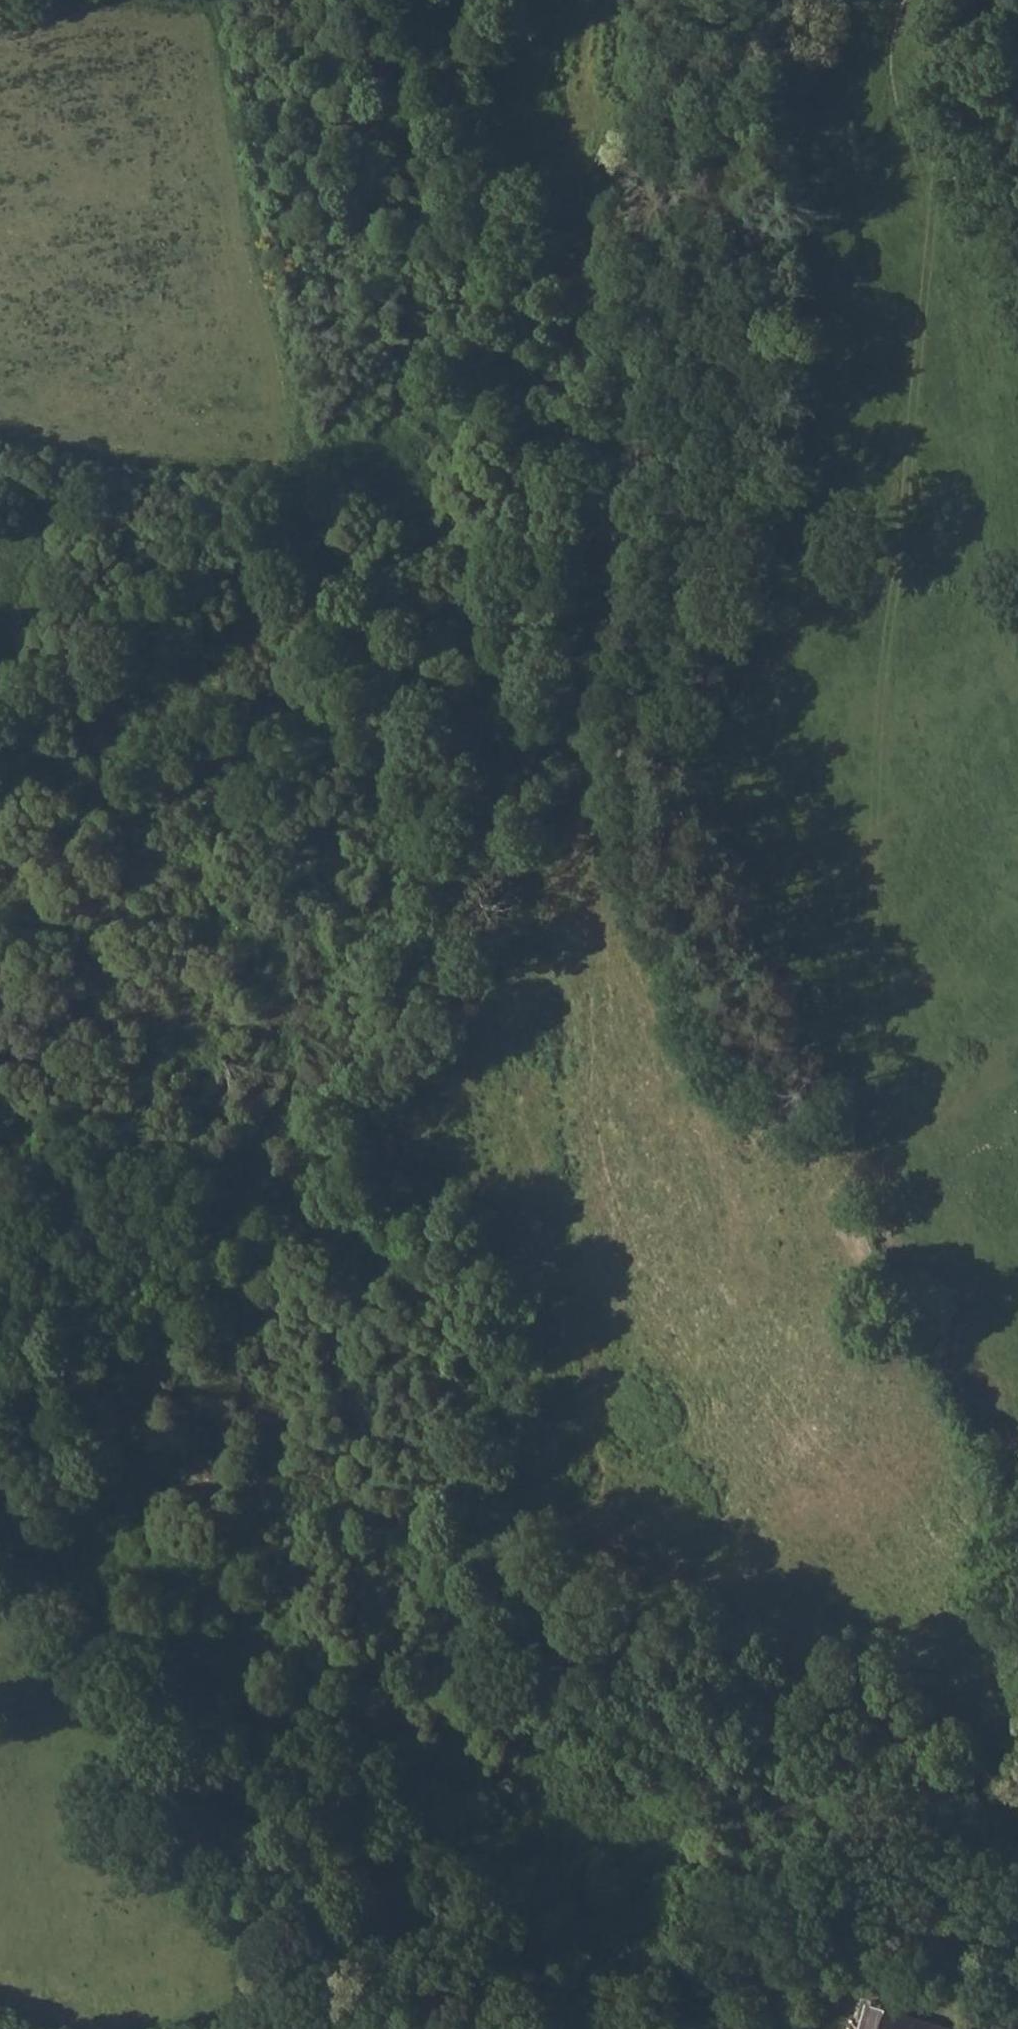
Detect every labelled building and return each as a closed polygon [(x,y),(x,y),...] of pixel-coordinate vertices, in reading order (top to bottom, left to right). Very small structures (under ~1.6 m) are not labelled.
[(873,2002),(864,2028),(954,2028),(873,2002)]
